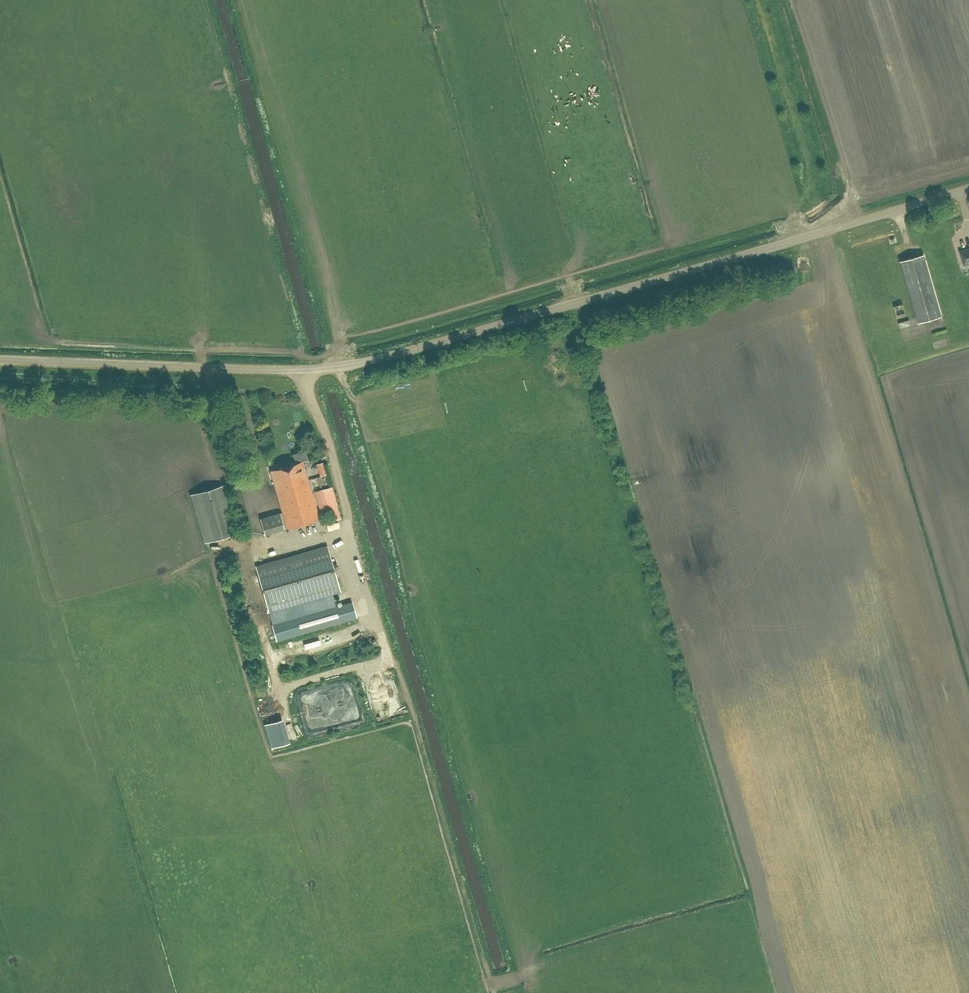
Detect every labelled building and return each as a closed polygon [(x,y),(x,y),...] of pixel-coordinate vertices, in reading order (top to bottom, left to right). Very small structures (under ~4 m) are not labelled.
[(968,264),(968,248),(960,251),(964,265),(968,264)] [(918,322),(941,315),(924,254),(900,261),(918,322)] [(894,307),(896,316),(905,313),(903,304),(894,307)] [(319,519),(303,461),(269,471),(286,528),(319,519)] [(240,532),(225,484),(190,494),(204,542),(240,532)] [(340,518),(331,486),(321,489),(326,505),(320,507),(322,514),(328,512),(331,521),(340,518)] [(284,528),(279,512),(259,518),(264,534),(284,528)] [(340,591),(327,545),(255,566),(269,612),(340,591)] [(352,601),(271,624),(276,640),(356,618),(352,601)] [(310,727),(333,723),(331,714),(326,715),(325,711),(308,714),(310,727)]
